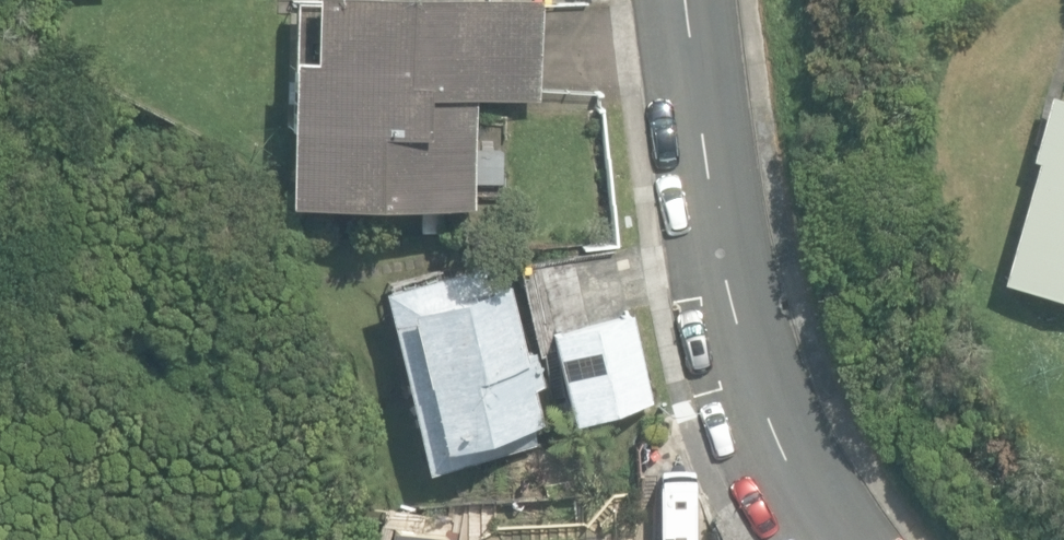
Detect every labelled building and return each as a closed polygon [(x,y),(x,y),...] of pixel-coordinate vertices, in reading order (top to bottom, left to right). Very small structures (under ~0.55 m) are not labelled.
[(469,204),(471,94),(536,96),(539,0),(292,0),(291,55),(288,55),(284,199),(469,204)] [(1063,298),(1063,97),(1046,92),(1028,157),(1035,159),(1000,279),(1063,298)] [(348,236),(369,235),(367,205),(347,206),(348,236)] [(380,287),(424,469),(534,442),(529,421),(538,419),(529,383),(542,380),(533,347),(521,351),(498,258),(380,287)] [(559,330),(581,417),(652,399),(629,312),(559,330)]
